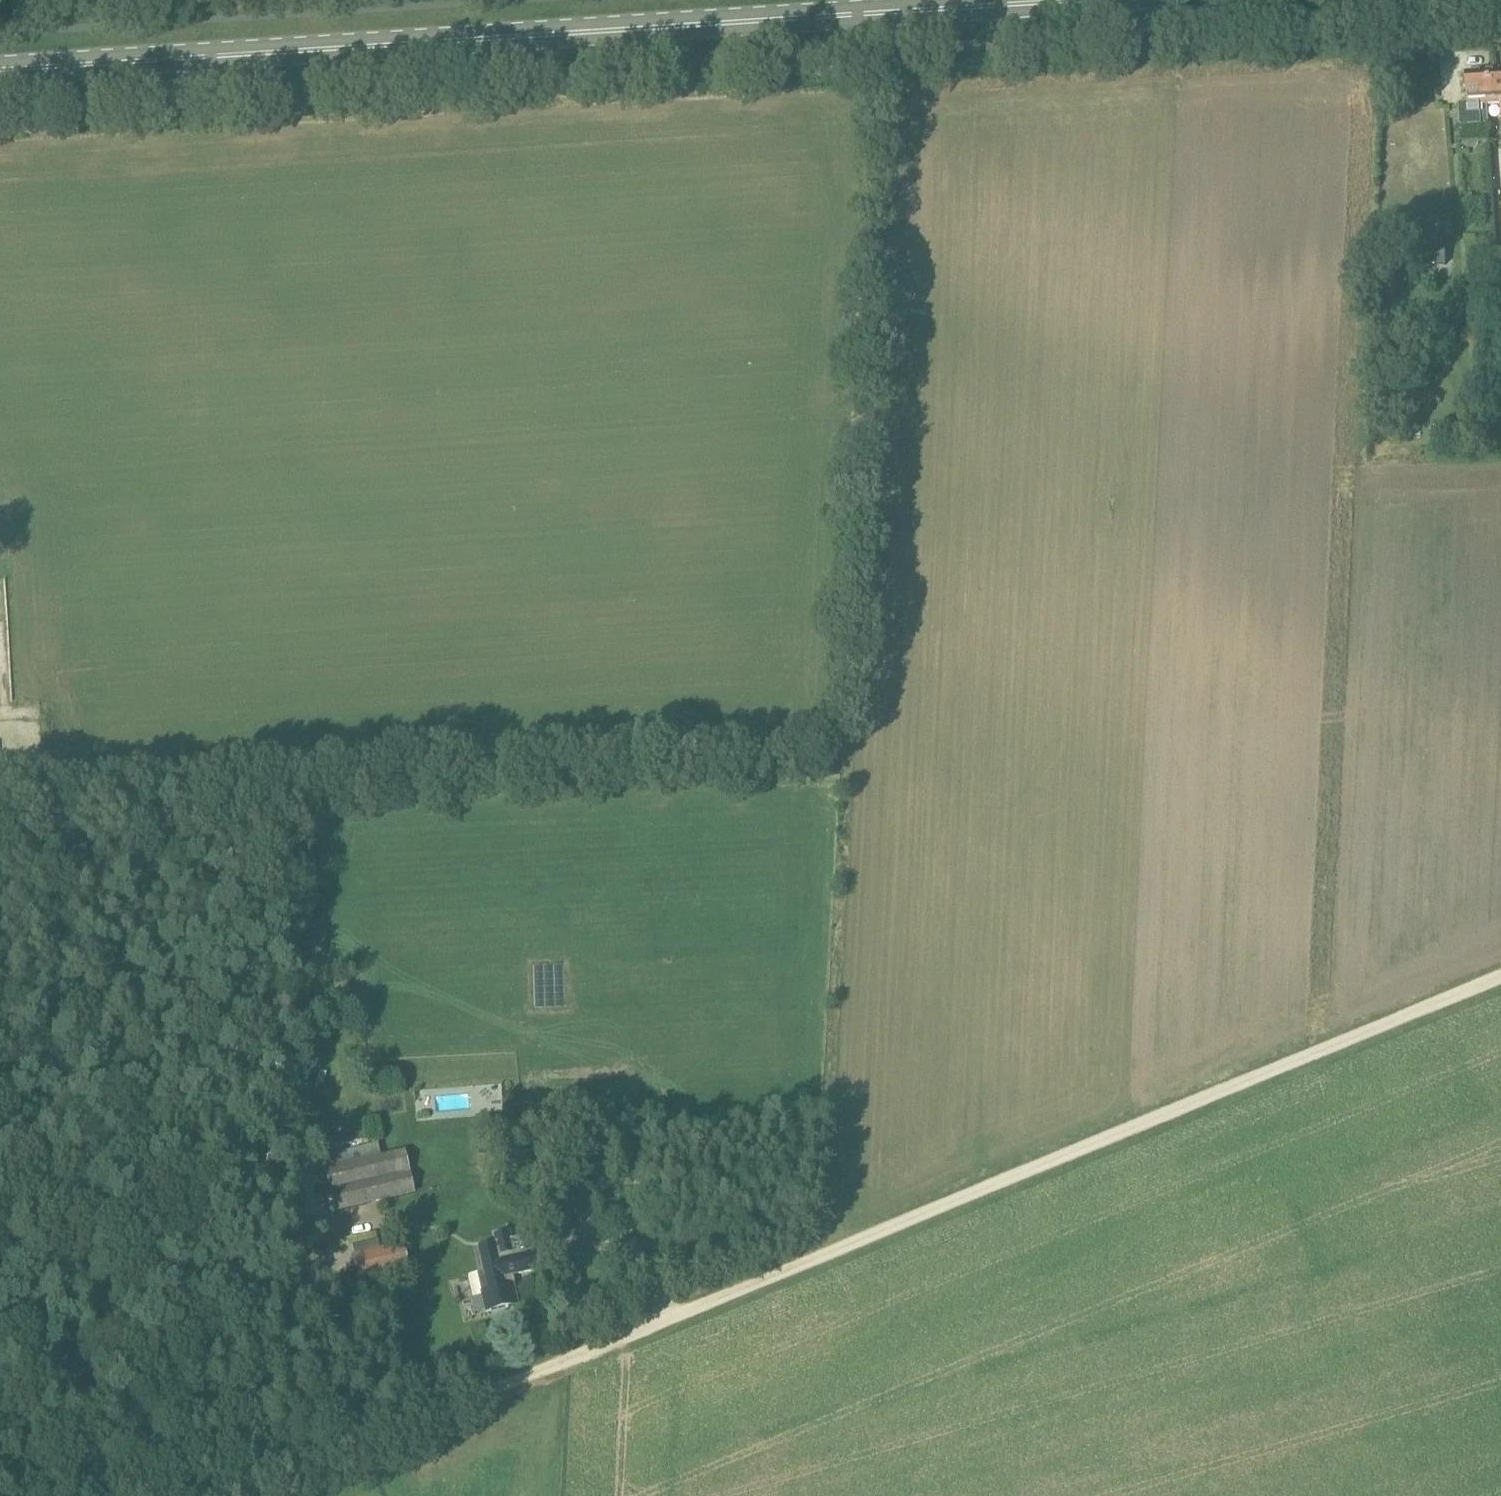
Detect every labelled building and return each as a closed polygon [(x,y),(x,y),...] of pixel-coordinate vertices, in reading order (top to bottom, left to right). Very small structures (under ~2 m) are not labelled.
[(1497,90),(1496,75),(1467,77),(1467,78),(1463,80),(1463,87),(1468,89),(1468,103),(1458,104),(1459,127),(1488,125),(1487,107),(1487,93),(1494,93),(1497,90)] [(1496,75),(1497,90),(1494,93),(1487,93),(1487,107),(1500,106),(1500,75),(1496,75)] [(1414,253),(1415,266),(1447,266),(1446,233),(1409,234),(1409,253),(1414,253)] [(322,1157),(325,1171),(335,1213),(416,1195),(405,1152),(380,1158),(377,1144),(322,1157)] [(536,1249),(524,1252),(521,1240),(475,1251),(480,1274),(468,1277),(473,1299),(483,1297),(487,1313),(516,1306),(509,1276),(529,1271),(527,1265),(539,1262),(536,1249)] [(353,1248),(359,1280),(409,1269),(403,1245),(381,1251),(378,1242),(353,1248)]
